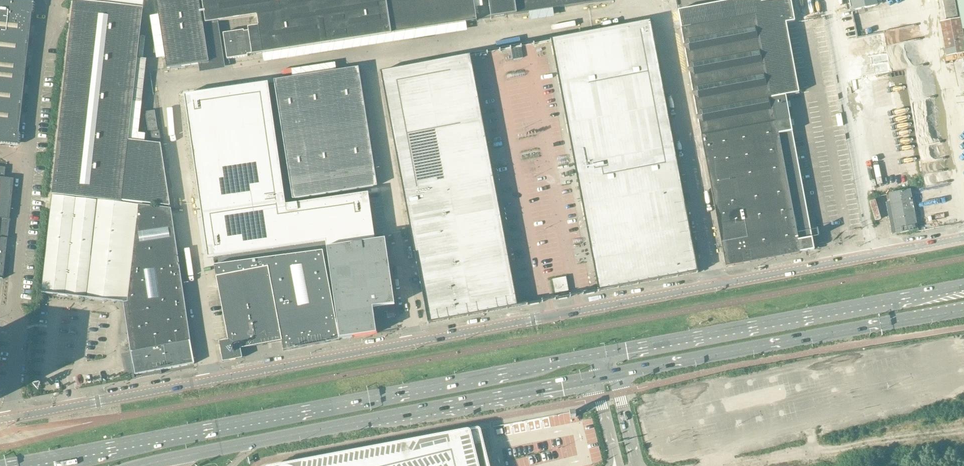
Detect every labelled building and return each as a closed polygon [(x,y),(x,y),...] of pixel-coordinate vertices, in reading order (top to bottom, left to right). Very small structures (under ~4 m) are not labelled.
[(9,143),(9,144),(10,145),(15,146),(16,145),(16,144),(18,144),(33,4),(32,3),(31,1),(25,1),(24,2),(24,3),(0,0),(0,142),(9,143)] [(142,9),(143,0),(74,0),(74,1),(52,194),(121,202),(170,207),(161,144),(128,140),(142,9)] [(199,0),(157,0),(167,69),(209,62),(199,0)] [(391,34),(386,0),(202,0),(206,24),(257,16),(258,26),(248,28),(248,31),(244,32),(244,31),(223,34),(227,59),(248,56),(247,55),(252,54),(252,55),(360,39),(391,34)] [(391,34),(477,21),(473,0),(386,0),(391,34)] [(491,18),(506,16),(518,14),(609,0),(488,0),(491,18)] [(678,12),(679,21),(701,136),(701,137),(702,140),(704,148),(704,150),(707,162),(706,162),(707,170),(708,170),(709,174),(708,174),(710,182),(710,181),(711,186),(712,193),(713,198),(714,205),(715,205),(715,210),(716,217),(717,217),(718,221),(717,221),(718,229),(719,229),(720,233),(719,233),(721,241),(721,240),(722,245),(721,245),(723,252),(724,257),(725,264),(726,267),(799,253),(814,250),(813,245),(809,226),(805,202),(785,96),(799,93),(786,24),(795,23),(790,0),(742,0),(678,12)] [(876,0),(850,0),(853,11),(877,6),(876,0)] [(946,18),(958,16),(955,0),(942,0),(946,18)] [(940,22),(946,56),(963,53),(963,41),(962,29),(960,18),(940,22)] [(627,25),(550,40),(551,41),(574,164),(577,182),(582,204),(681,186),(654,45),(653,37),(650,21),(635,24),(627,25)] [(470,55),(380,72),(393,138),(394,144),(407,214),(437,209),(494,198),(497,198),(495,189),(491,168),(487,150),(470,57),(470,55)] [(377,186),(358,68),(274,81),(292,200),(351,190),(377,186)] [(268,83),(184,96),(200,210),(207,258),(212,257),(325,241),(326,248),(375,241),(374,233),(368,194),(286,206),(268,83)] [(911,100),(915,128),(939,125),(935,96),(911,100)] [(159,131),(157,131),(154,111),(145,113),(148,132),(150,132),(151,141),(161,139),(159,131)] [(919,140),(924,172),(943,169),(942,164),(934,165),(934,163),(941,162),(940,154),(933,155),(931,144),(939,143),(938,134),(929,135),(929,139),(919,140)] [(3,279),(14,179),(4,178),(6,168),(0,167),(0,279),(3,279)] [(889,186),(908,183),(907,174),(888,177),(889,186)] [(42,189),(44,178),(35,177),(33,188),(42,189)] [(681,186),(582,204),(589,242),(592,261),(598,291),(697,273),(686,211),(685,205),(681,186)] [(909,190),(889,194),(897,234),(917,230),(909,190)] [(191,341),(173,224),(171,209),(52,196),(42,292),(121,301),(123,302),(131,353),(136,379),(161,374),(161,370),(194,364),(190,342),(191,341)] [(498,207),(497,198),(494,198),(437,209),(439,217),(448,215),(454,246),(502,238),(504,238),(502,228),(498,207)] [(439,217),(437,209),(407,214),(417,266),(420,282),(421,289),(508,272),(511,272),(510,268),(506,246),(504,238),(502,238),(454,246),(448,215),(439,217)] [(322,249),(322,251),(339,339),(376,334),(373,314),(387,312),(388,312),(390,314),(393,314),(395,311),(395,308),(392,306),(391,306),(391,305),(394,305),(385,240),(326,248),(322,249)] [(339,340),(339,339),(322,251),(266,258),(281,341),(283,351),(315,345),(339,340)] [(281,341),(266,258),(214,265),(228,340),(219,342),(223,362),(242,358),(240,349),(281,341)] [(513,286),(511,272),(508,272),(421,289),(428,324),(517,307),(513,286)] [(552,279),(554,293),(554,294),(569,291),(568,291),(567,286),(567,283),(566,277),(552,279)] [(487,429),(480,431),(481,438),(488,436),(487,429)] [(485,458),(485,457),(487,456),(487,454),(485,455),(479,433),(479,432),(479,431),(478,431),(477,431),(477,430),(451,435),(449,435),(368,450),(366,451),(285,465),(488,465),(485,458)]
